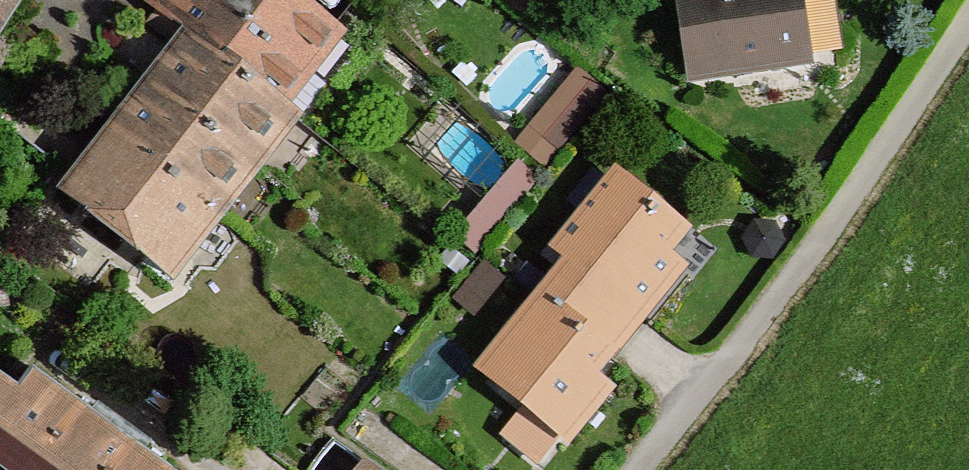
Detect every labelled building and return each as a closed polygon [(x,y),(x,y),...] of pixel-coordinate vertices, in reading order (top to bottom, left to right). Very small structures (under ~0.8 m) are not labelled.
[(11,0),(0,0),(0,18),(11,0)] [(345,34),(297,0),(136,0),(182,34),(289,113),(345,34)] [(687,85),(817,64),(806,0),(673,0),(687,85)] [(182,34),(57,197),(167,288),(301,122),(289,113),(182,34)] [(557,162),(611,81),(579,60),(525,141),(557,162)] [(481,243),(542,174),(524,157),(462,226),(481,243)] [(560,256),(470,365),(566,443),(615,384),(598,370),(688,259),(672,246),(691,223),(613,160),(545,244),(560,256)] [(0,376),(0,469),(2,469),(179,469),(38,370),(24,388),(3,373),(0,376)]
